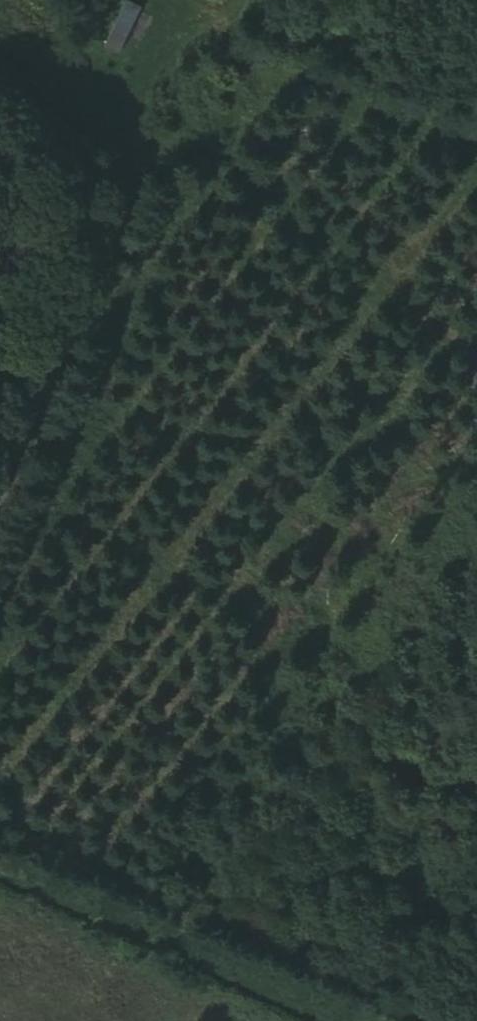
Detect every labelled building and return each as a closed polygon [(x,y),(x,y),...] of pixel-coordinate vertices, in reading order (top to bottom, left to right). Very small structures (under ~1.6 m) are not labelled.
[(123,46),(141,5),(129,0),(123,0),(106,38),(123,46)]
